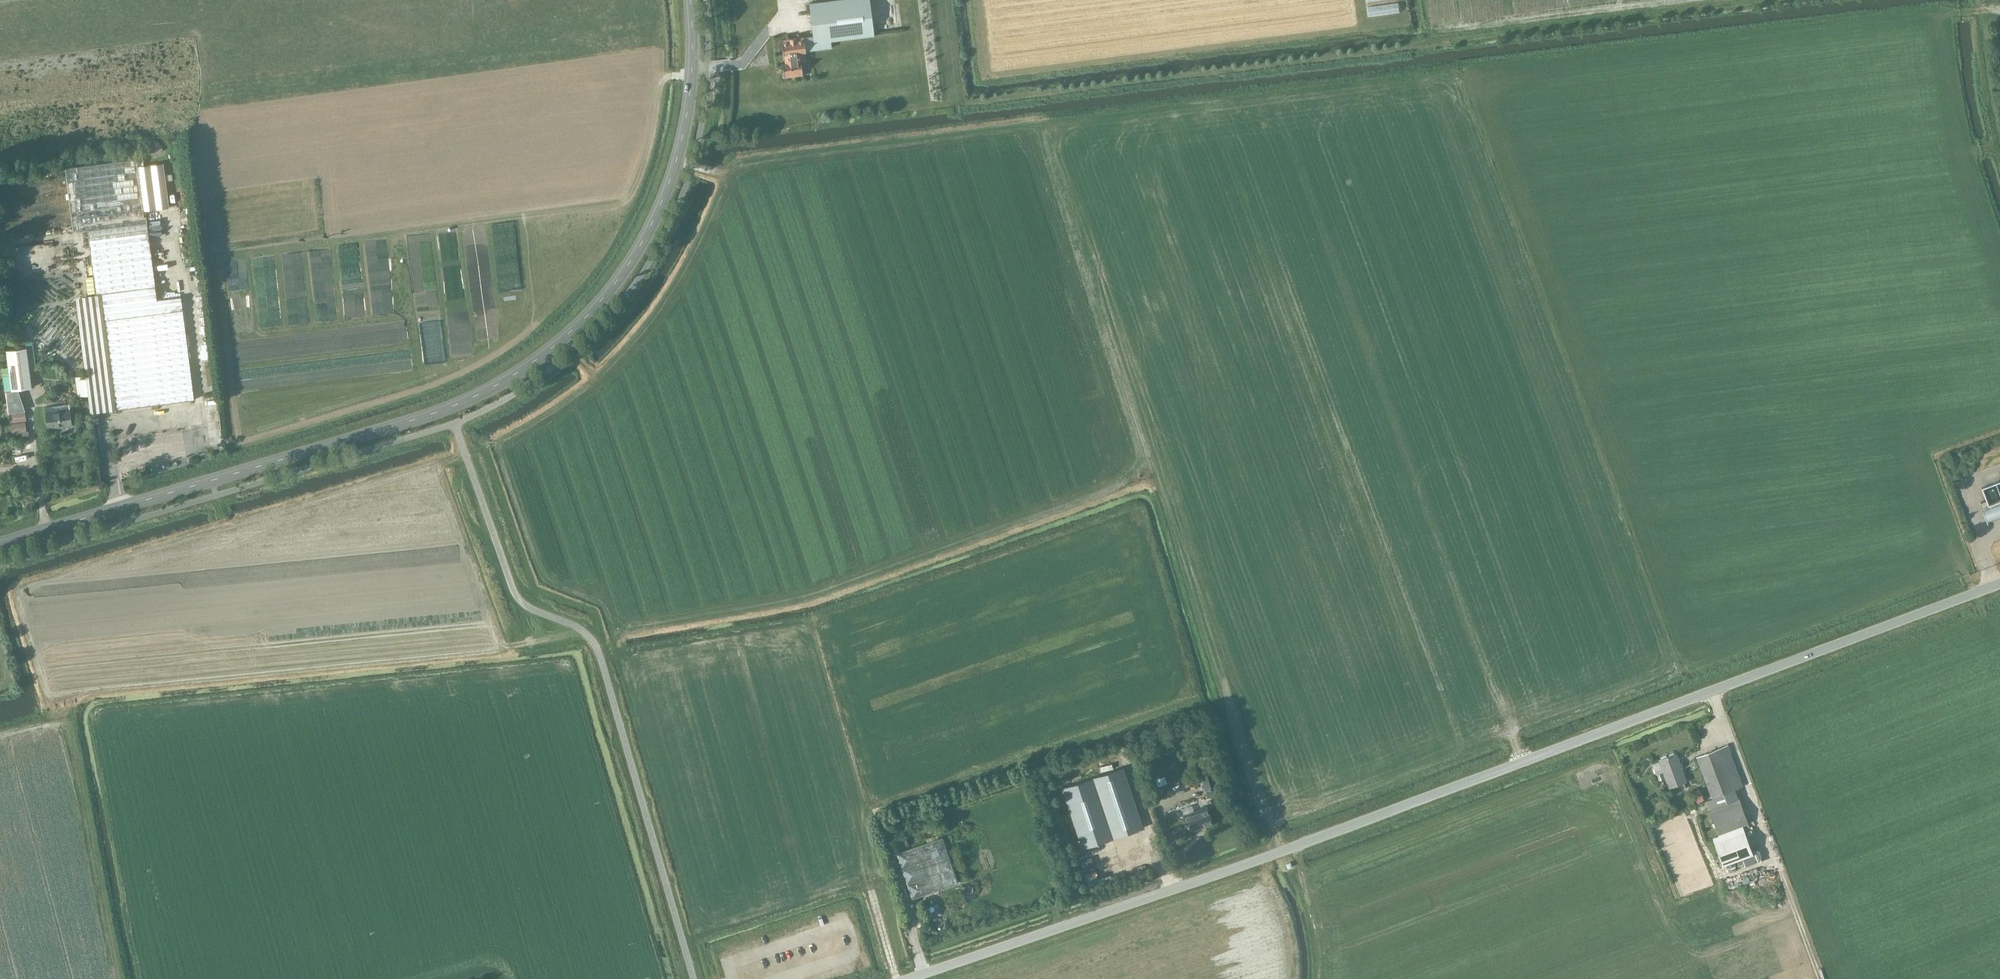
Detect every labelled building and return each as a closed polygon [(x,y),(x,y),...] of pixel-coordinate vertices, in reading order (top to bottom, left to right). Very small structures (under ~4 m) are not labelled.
[(874,35),(873,33),(869,0),(835,0),(810,3),(809,3),(813,33),(814,43),(874,35)] [(787,54),(788,63),(783,64),(782,63),(784,77),(802,75),(801,61),(805,61),(804,52),(805,52),(804,44),(804,37),(803,37),(796,38),(789,38),(789,39),(782,40),(782,39),(781,39),(783,55),(787,54)] [(76,299),(86,376),(89,395),(91,412),(194,399),(181,297),(157,300),(146,216),(144,216),(143,210),(169,207),(164,163),(138,166),(137,159),(65,168),(73,232),(88,230),(96,294),(101,293),(102,296),(76,299)] [(26,348),(6,350),(11,390),(32,387),(26,348)] [(89,395),(86,376),(76,377),(78,396),(89,395)] [(73,425),(70,408),(53,410),(52,406),(45,407),(46,411),(45,411),(48,429),(73,425)] [(1982,486),(1987,500),(1981,503),(1981,502),(1980,502),(1988,523),(1987,520),(1999,516),(1999,480),(1982,486)] [(1728,744),(1696,755),(1712,798),(1706,800),(1709,809),(1719,834),(1743,826),(1749,823),(1748,822),(1739,798),(1736,789),(1743,786),(1728,744)] [(1670,788),(1687,781),(1676,753),(1659,759),(1670,788)] [(1082,849),(1142,828),(1121,767),(1061,788),(1082,849)] [(1205,791),(1216,787),(1211,772),(1199,776),(1205,791)] [(1703,801),(1700,793),(1695,795),(1697,803),(1703,801)] [(1188,831),(1212,823),(1206,806),(1197,809),(1198,811),(1183,816),(1188,831)] [(1719,834),(1713,836),(1713,838),(1724,866),(1753,855),(1745,831),(1743,826),(1719,834)] [(912,899),(958,884),(942,838),(896,853),(912,899)]
